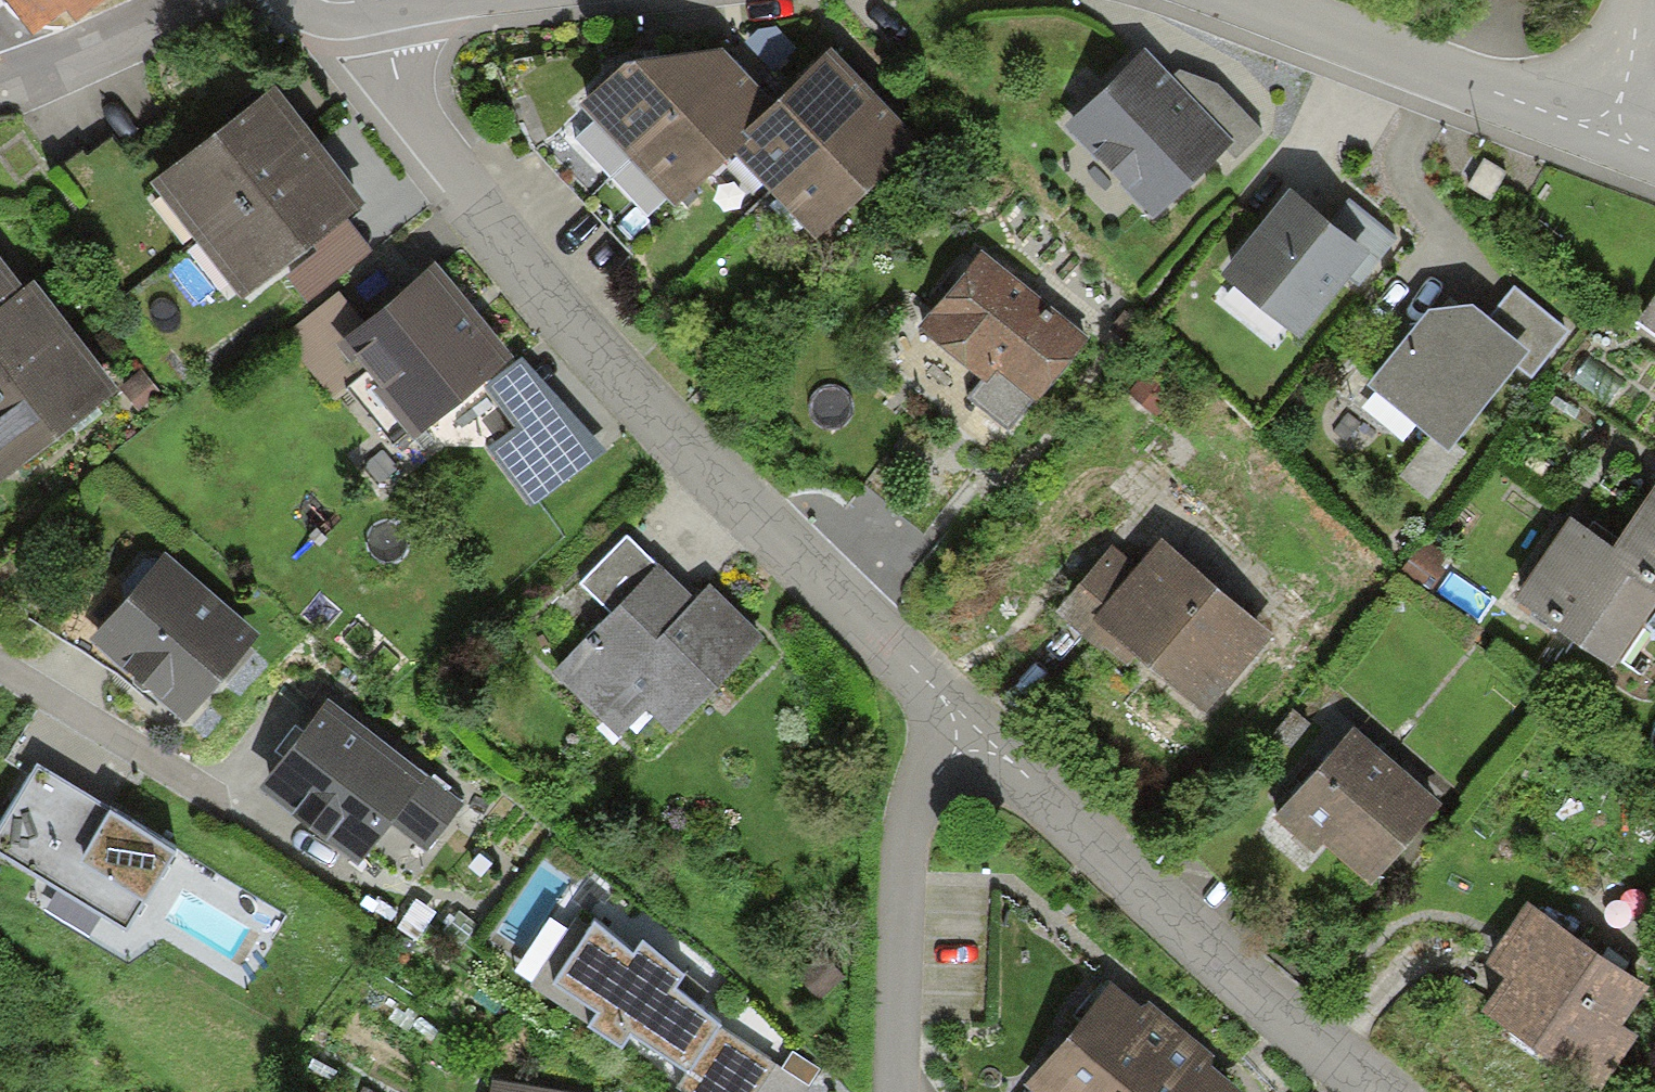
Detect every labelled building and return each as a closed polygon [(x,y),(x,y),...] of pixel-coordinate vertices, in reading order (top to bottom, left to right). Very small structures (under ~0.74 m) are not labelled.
[(30,39),(64,17),(74,31),(113,0),(1,0),(30,39)] [(571,104),(625,159),(728,62),(717,50),(621,57),(571,104)] [(1048,126),(1139,218),(1215,143),(1124,51),(1048,126)] [(825,53),(770,106),(721,154),(760,193),(863,93),(825,53)] [(728,62),(625,159),(668,204),(721,154),(770,106),(728,62)] [(360,207),(265,87),(141,184),(236,305),(360,207)] [(863,93),(760,193),(804,239),(908,139),(863,93)] [(1364,256),(1282,193),(1211,283),(1293,347),(1364,256)] [(369,260),(347,234),(277,292),(299,318),(369,260)] [(1085,340),(973,252),(908,334),(982,393),(992,381),(1030,410),(1085,340)] [(0,262),(0,490),(119,394),(25,280),(19,285),(0,262)] [(356,329),(332,299),(275,346),(324,405),(338,394),(391,458),(509,361),(431,267),(356,329)] [(1471,306),(1424,309),(1351,393),(1416,439),(1389,484),(1422,512),(1468,457),(1449,443),(1506,369),(1522,381),(1560,337),(1505,285),(1482,312),(1471,306)] [(1630,333),(1654,349),(1654,295),(1630,333)] [(1171,391),(1144,369),(1117,401),(1144,423),(1171,391)] [(395,483),(360,438),(330,461),(365,506),(395,483)] [(603,498),(566,458),(532,489),(569,530),(603,498)] [(1654,483),(1606,554),(1654,587),(1654,484),(1654,483)] [(409,550),(370,509),(260,605),(301,642),(409,550)] [(1563,524),(1509,602),(1614,673),(1654,613),(1654,587),(1606,554),(1563,524)] [(690,601),(619,533),(564,589),(597,620),(540,679),(611,748),(637,721),(663,745),(762,642),(704,587),(690,601)] [(1277,646),(1158,539),(1131,570),(1110,551),(1072,594),(1090,609),(1077,624),(1199,733),(1277,646)] [(256,644),(157,555),(113,604),(101,593),(76,620),(90,633),(80,644),(177,731),(256,644)] [(458,808),(322,702),(253,791),(354,869),(385,829),(420,856),(458,808)] [(1439,808),(1344,730),(1272,817),(1367,895),(1439,808)] [(0,818),(0,854),(126,930),(175,849),(33,764),(0,818)] [(1525,902),(1482,962),(1497,972),(1467,1014),(1577,1091),(1599,1091),(1637,1039),(1617,1025),(1644,987),(1525,902)] [(774,1059),(712,1017),(682,996),(672,989),(684,971),(642,941),(633,953),(595,926),(558,978),(604,1011),(594,1024),(619,1042),(630,1026),(691,1070),(683,1080),(699,1091),(750,1091),(774,1059)] [(1104,985),(1016,1091),(1224,1091),(1210,1080),(1220,1069),(1140,1004),(1134,1011),(1104,985)] [(792,1055),(783,1069),(808,1085),(817,1070),(792,1055)] [(487,1083),(486,1091),(558,1091),(487,1083)]
